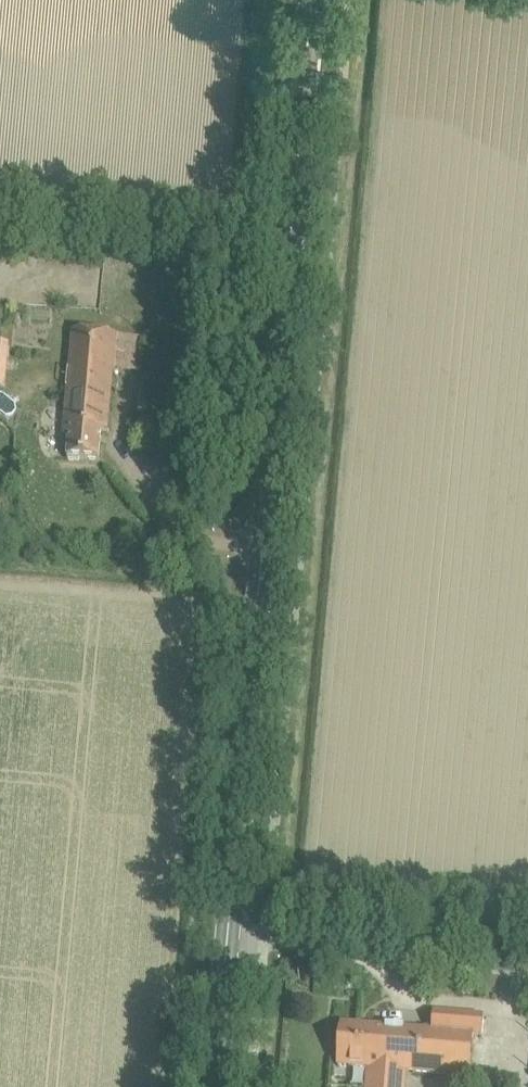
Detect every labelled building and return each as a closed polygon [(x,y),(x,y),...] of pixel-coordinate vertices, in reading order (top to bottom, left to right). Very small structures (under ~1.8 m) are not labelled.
[(106,429),(115,333),(72,330),(62,434),(69,434),(67,458),(78,459),(78,457),(97,459),(100,429),(106,429)] [(473,1034),(481,1034),(483,1015),(433,1010),(431,1029),(340,1021),(337,1065),(366,1067),(364,1086),(404,1086),(405,1071),(469,1076),(473,1034)]
